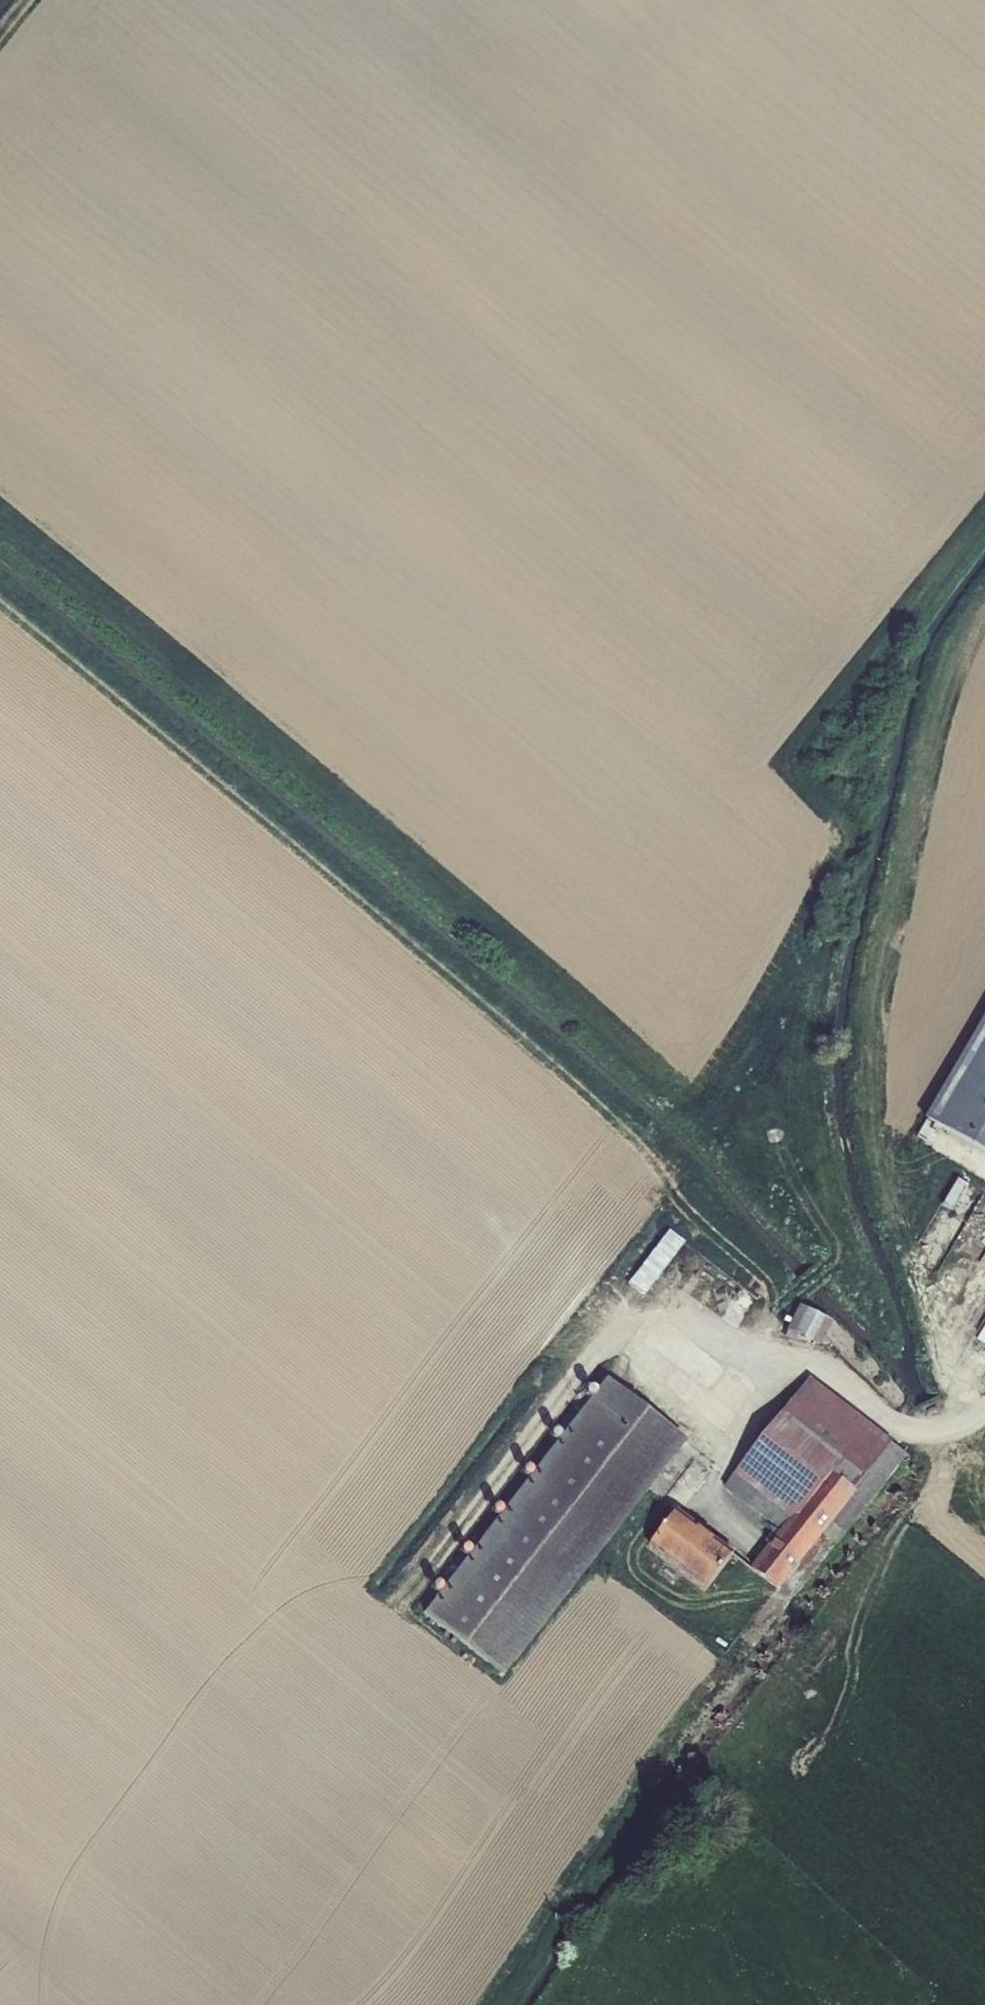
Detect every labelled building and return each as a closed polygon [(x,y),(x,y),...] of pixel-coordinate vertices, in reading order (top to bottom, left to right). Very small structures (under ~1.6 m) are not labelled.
[(932,1127),(984,1152),(984,1015),(932,1127)] [(667,1231),(625,1285),(641,1297),(683,1244),(667,1231)] [(786,1329),(819,1345),(831,1320),(799,1304),(786,1329)] [(423,1611),(504,1673),(685,1439),(604,1377),(423,1611)] [(908,1453),(811,1377),(725,1486),(781,1530),(758,1559),(759,1559),(752,1568),(780,1590),(824,1535),(838,1545),(908,1453)] [(649,1547),(705,1590),(734,1552),(678,1509),(649,1547)]
